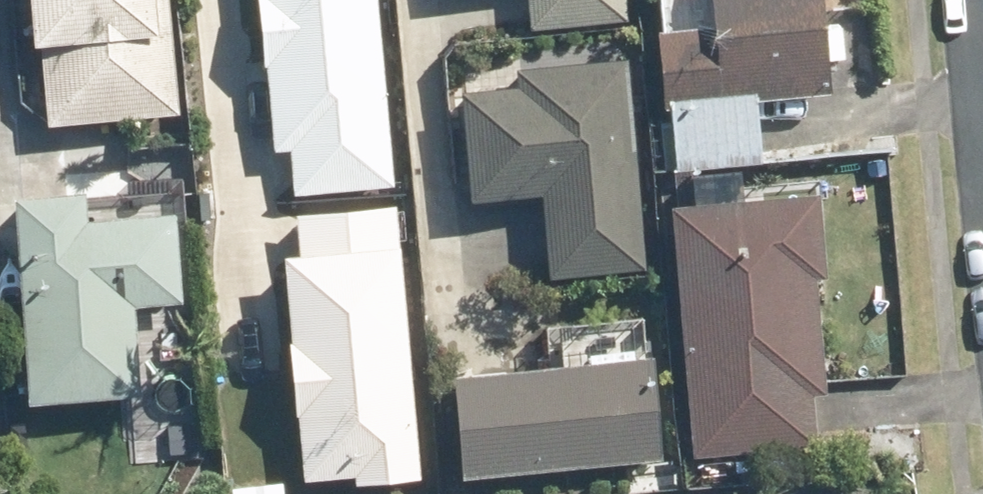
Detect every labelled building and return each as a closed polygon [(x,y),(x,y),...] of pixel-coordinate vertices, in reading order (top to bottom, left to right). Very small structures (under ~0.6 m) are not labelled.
[(29,38),(37,37),(44,120),(176,109),(167,0),(26,0),(29,38)] [(272,143),(290,142),(294,191),(392,182),(376,0),(259,0),(272,143)] [(624,0),(527,0),(529,26),(626,16),(624,0)] [(710,25),(656,30),(661,99),(671,100),(677,166),(736,160),(761,159),(755,94),(830,86),(823,0),(708,0),(710,25)] [(519,81),(458,85),(468,197),(537,189),(546,275),(644,266),(624,54),(517,64),(519,81)] [(677,166),(680,199),(668,200),(691,452),(815,441),(811,394),(826,392),(815,274),(829,273),(821,187),(739,194),(736,160),(677,166)] [(79,181),(10,184),(22,397),(136,390),(131,300),(180,298),(175,209),(81,215),(79,181)] [(423,477),(399,201),(302,210),(306,247),(288,248),(307,472),(360,468),(361,482),(423,477)] [(582,326),(584,356),(452,366),(460,476),(661,460),(652,351),(632,353),(629,322),(582,326)] [(260,458),(261,493),(304,493),(303,457),(260,458)]
